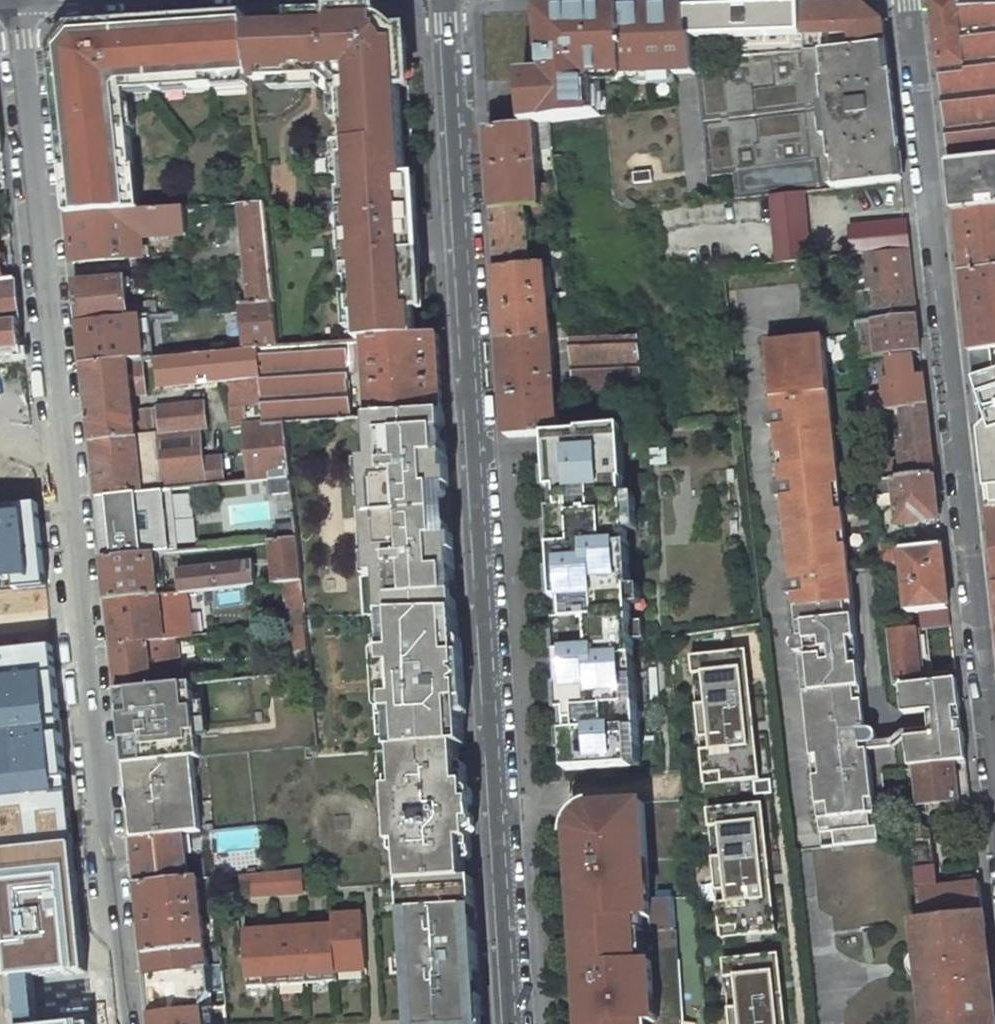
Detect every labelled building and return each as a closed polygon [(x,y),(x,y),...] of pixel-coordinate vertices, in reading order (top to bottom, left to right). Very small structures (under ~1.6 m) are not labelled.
[(950,163),(994,158),(994,0),(931,0),(950,163)] [(857,2),(801,5),(802,31),(820,30),(823,52),(881,45),(878,22),(857,2)] [(801,5),(687,8),(688,38),(693,38),(802,34),(802,31),(801,5)] [(375,8),(315,11),(320,77),(336,77),(341,82),(342,97),(332,97),(334,123),(344,123),(345,141),(412,140),(407,35),(388,20),(376,15),(375,8)] [(687,8),(598,11),(605,77),(695,75),(693,38),(688,38),(687,8)] [(270,22),(245,23),(251,80),(270,79),(271,89),(319,87),(320,77),(315,11),(287,12),(287,15),(270,16),(270,22)] [(553,13),(543,19),(546,56),(547,72),(523,74),(526,126),(533,125),(549,122),(591,117),(589,84),(595,78),(605,77),(598,11),(553,13)] [(70,27),(72,47),(52,51),(69,217),(139,212),(142,212),(141,209),(139,209),(127,94),(251,85),(251,80),(245,23),(244,14),(70,27)] [(823,52),(821,52),(837,187),(902,180),(886,45),(881,45),(823,52)] [(526,126),(488,130),(493,210),(559,204),(557,184),(538,185),(535,152),(553,149),(549,122),(533,125),(526,126)] [(426,337),(412,140),(345,141),(346,156),(341,156),(344,191),(340,191),(346,281),(349,281),(351,315),(356,316),(357,342),(368,341),(426,337)] [(580,153),(554,156),(557,184),(559,204),(560,220),(563,254),(564,263),(567,304),(570,338),(639,335),(639,334),(637,334),(636,310),(595,312),(590,259),(581,260),(578,221),(587,220),(580,153)] [(950,163),(955,211),(994,207),(994,158),(950,163)] [(803,191),(772,195),(777,263),(809,260),(803,191)] [(275,301),(266,204),(240,205),(251,304),(273,302),(275,301)] [(559,204),(493,210),(497,271),(546,265),(564,263),(563,254),(547,255),(547,252),(530,254),(528,237),(533,237),(533,232),(528,232),(527,223),(560,220),(559,204)] [(656,207),(657,216),(658,223),(675,221),(674,205),(656,207)] [(955,211),(962,273),(994,269),(994,207),(955,211)] [(142,238),(187,235),(186,209),(142,212),(139,212),(142,238)] [(69,217),(74,263),(138,258),(136,238),(142,238),(139,212),(69,217)] [(11,237),(9,221),(0,222),(0,238),(11,237)] [(906,222),(850,228),(852,256),(909,250),(906,222)] [(916,315),(909,250),(852,256),(848,256),(852,292),(873,289),(877,320),(916,315)] [(546,265),(497,271),(502,343),(570,338),(567,304),(550,306),(546,265)] [(962,273),(971,351),(994,348),(994,269),(962,273)] [(20,321),(16,279),(3,281),(0,281),(0,323),(20,321)] [(75,283),(80,323),(129,318),(129,317),(159,314),(157,301),(128,305),(125,279),(75,283)] [(260,348),(278,346),(273,302),(251,304),(223,307),(224,322),(243,320),(246,350),(260,348)] [(877,320),(856,322),(859,360),(920,352),(916,315),(877,320)] [(22,347),(20,321),(0,323),(0,349),(22,347)] [(208,334),(82,347),(84,365),(144,360),(155,359),(215,353),(213,335),(208,335),(208,334)] [(570,338),(502,343),(505,390),(505,395),(557,392),(557,386),(562,385),(561,380),(573,379),(575,394),(644,390),(639,335),(570,338)] [(426,337),(368,341),(370,379),(372,401),(373,418),(445,413),(440,337),(426,337)] [(823,337),(767,343),(773,400),(779,399),(781,412),(769,414),(766,417),(765,420),(766,423),(769,427),(772,428),(776,427),(782,483),(776,485),(774,488),(773,491),(774,495),(777,498),(781,498),(790,497),(792,510),(785,511),(792,567),(798,567),(799,579),(788,581),(785,583),(784,587),(784,591),(787,594),(791,595),(795,595),(799,637),(796,637),(792,639),(790,642),(790,646),(792,650),(796,652),(808,651),(809,664),(802,664),(823,847),(879,841),(871,764),(864,764),(862,745),(872,743),(875,742),(877,739),(878,735),(877,732),(874,730),(872,729),(867,729),(823,337)] [(278,346),(260,348),(263,425),(286,424),(370,418),(373,418),(372,401),(360,402),(359,389),(351,389),(351,379),(370,379),(368,341),(357,342),(278,346)] [(263,425),(260,348),(246,350),(215,353),(155,359),(155,365),(160,365),(161,375),(166,374),(167,387),(230,381),(234,429),(245,428),(251,481),(291,477),(286,424),(263,425)] [(994,423),(994,348),(971,351),(979,425),(994,423)] [(865,396),(866,412),(903,409),(903,408),(927,406),(923,377),(915,378),(912,357),(890,360),(892,381),(885,382),(886,394),(865,396)] [(84,365),(92,441),(138,436),(135,411),(133,397),(148,395),(144,360),(84,365)] [(557,392),(505,395),(508,437),(547,435),(561,435),(557,392)] [(209,429),(206,403),(158,408),(158,409),(135,411),(138,436),(202,430),(209,429)] [(903,408),(903,409),(906,441),(900,442),(902,462),(872,466),(873,481),(934,474),(927,406),(903,408)] [(441,455),(440,432),(446,424),(445,413),(373,418),(370,418),(372,461),(357,460),(359,483),(366,483),(367,505),(368,506),(370,531),(369,532),(370,554),(364,555),(365,576),(380,576),(382,614),(458,613),(450,596),(449,571),(456,571),(453,537),(439,537),(435,489),(449,488),(447,456),(441,455)] [(979,425),(988,508),(994,507),(994,423),(979,425)] [(561,435),(547,435),(549,472),(545,472),(546,492),(554,492),(555,510),(551,510),(551,526),(547,526),(548,549),(553,549),(554,571),(551,572),(551,581),(552,593),(552,603),(561,602),(561,621),(558,621),(558,636),(555,636),(555,655),(560,655),(561,687),(558,687),(559,714),(561,714),(562,733),(564,773),(631,770),(631,768),(643,767),(642,746),(639,746),(634,642),(644,642),(641,587),(629,587),(627,530),(637,530),(636,495),(625,495),(622,428),(580,430),(580,434),(561,435)] [(143,492),(226,484),(224,457),(205,458),(202,430),(138,436),(143,492)] [(92,441),(98,498),(143,494),(143,492),(138,436),(92,441)] [(934,474),(873,481),(876,510),(898,507),(900,524),(901,525),(924,523),(925,521),(939,520),(934,474)] [(98,498),(105,559),(162,554),(222,548),(221,533),(263,529),(264,543),(271,543),(298,540),(291,477),(251,481),(226,484),(143,492),(143,494),(98,498)] [(47,587),(40,505),(0,509),(0,592),(47,587)] [(285,582),(301,580),(298,540),(271,543),(275,583),(285,582)] [(942,545),(880,552),(882,563),(903,560),(909,613),(920,612),(949,609),(942,545)] [(105,559),(109,600),(167,595),(162,554),(105,559)] [(185,593),(256,585),(253,564),(178,572),(180,587),(170,588),(171,594),(185,593)] [(291,626),(307,624),(301,580),(285,582),(286,599),(288,599),(291,626)] [(109,600),(113,646),(176,638),(190,636),(185,593),(171,594),(167,595),(109,600)] [(949,609),(920,612),(923,630),(951,627),(949,609)] [(460,644),(458,613),(382,614),(386,653),(393,653),(393,665),(380,666),(382,698),(388,698),(391,750),(396,751),(459,746),(467,746),(464,713),(462,714),(461,702),(463,702),(461,657),(458,657),(457,644),(460,644)] [(284,627),(287,649),(309,647),(307,624),(291,626),(284,627)] [(896,626),(888,626),(895,687),(901,686),(920,684),(914,628),(897,631),(896,626)] [(113,646),(119,691),(181,684),(176,638),(113,646)] [(54,647),(0,652),(0,851),(74,844),(54,647)] [(746,648),(689,653),(701,783),(758,778),(749,683),(746,648)] [(919,738),(907,739),(911,768),(917,767),(967,761),(957,680),(920,684),(901,686),(904,715),(935,711),(938,735),(933,736),(933,734),(921,735),(919,738)] [(461,775),(459,746),(396,751),(397,779),(390,780),(394,855),(403,854),(404,883),(468,880),(465,850),(472,849),(468,775),(461,775)] [(194,759),(127,766),(134,838),(184,834),(202,832),(194,759)] [(967,761),(917,767),(921,806),(971,800),(967,761)] [(764,801),(705,807),(718,938),(777,932),(764,801)] [(644,805),(597,808),(588,810),(580,816),(574,825),(571,834),(583,1023),(683,1023),(679,962),(676,962),(672,899),(650,900),(644,805)] [(909,824),(916,885),(937,883),(932,830),(920,823),(909,824)] [(257,850),(256,828),(212,830),(213,852),(257,850)] [(134,838),(139,885),(189,880),(184,834),(134,838)] [(74,844),(0,851),(0,933),(5,979),(87,971),(74,844)] [(292,871),(240,878),(244,899),(294,894),(292,871)] [(139,885),(146,953),(206,948),(198,879),(189,880),(139,885)] [(481,980),(474,879),(468,880),(404,883),(408,961),(411,962),(412,978),(419,978),(420,984),(481,980)] [(916,885),(920,920),(984,913),(981,884),(938,889),(937,883),(916,885)] [(984,913),(920,920),(914,921),(926,1023),(994,1023),(994,1011),(984,913)] [(248,941),(256,996),(345,983),(344,974),(373,969),(366,915),(335,919),(337,929),(248,941)] [(146,953),(152,1013),(199,1008),(198,995),(209,994),(206,948),(146,953)] [(721,959),(727,1023),(787,1023),(780,953),(721,959)] [(481,980),(420,984),(422,1023),(483,1023),(481,980)] [(201,1008),(199,1008),(152,1013),(153,1023),(203,1023),(201,1008)]
